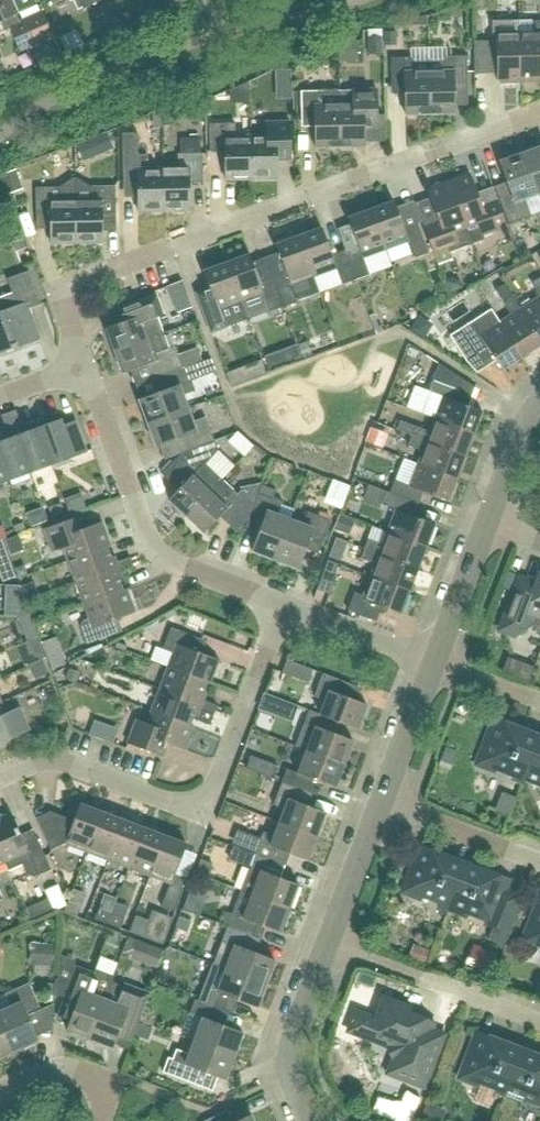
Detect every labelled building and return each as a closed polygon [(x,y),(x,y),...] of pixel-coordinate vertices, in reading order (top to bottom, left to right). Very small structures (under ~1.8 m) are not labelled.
[(20,22),(10,0),(0,0),(0,21),(4,20),(7,28),(10,26),(21,51),(53,36),(42,12),(20,22)] [(22,13),(41,7),(39,0),(17,0),(22,13)] [(92,4),(100,0),(72,0),(77,10),(92,4)] [(519,22),(520,33),(519,33),(520,83),(539,82),(539,79),(539,21),(519,22)] [(520,83),(519,33),(506,34),(506,22),(492,22),(493,34),(496,34),(497,80),(501,80),(501,83),(520,83)] [(486,53),(485,42),(474,42),(474,54),(486,53)] [(429,61),(430,114),(455,113),(454,83),(467,83),(467,57),(445,57),(443,60),(429,61)] [(405,114),(430,114),(429,61),(415,61),(412,58),(391,58),(391,85),(404,84),(405,114)] [(378,130),(377,90),(339,91),(340,147),(365,146),(364,130),(378,130)] [(315,147),(340,147),(339,91),(301,91),(301,118),(314,117),(315,147)] [(265,135),(250,136),(251,179),(277,179),(276,158),(290,157),(290,122),(265,122),(265,135)] [(251,179),(250,136),(226,136),(225,123),(210,124),(211,153),(225,152),(225,180),(251,179)] [(164,211),(163,168),(148,168),(147,155),(138,155),(137,133),(122,133),(123,185),(138,184),(138,212),(164,211)] [(523,154),(537,193),(539,192),(539,147),(523,154)] [(163,168),(164,211),(190,211),(189,183),(203,183),(203,154),(178,154),(178,167),(163,168)] [(537,193),(523,154),(499,162),(510,191),(497,195),(508,224),(531,215),(525,198),(537,193)] [(465,227),(466,227),(477,223),(482,235),(507,226),(492,187),(491,187),(495,198),(481,203),(471,176),(468,177),(467,175),(448,181),(465,227)] [(50,244),(77,243),(75,178),(72,178),(59,187),(35,188),(36,215),(49,215),(50,244)] [(79,178),(75,178),(77,243),(102,243),(102,226),(116,225),(115,186),(91,187),(79,178)] [(465,227),(448,181),(430,188),(431,191),(428,192),(437,219),(424,224),(420,215),(436,259),(451,254),(450,252),(472,244),(466,227),(465,227)] [(371,210),(386,250),(408,241),(414,258),(428,253),(417,223),(404,228),(394,201),(371,210)] [(386,250),(371,210),(348,218),(358,245),(345,250),(356,280),(369,275),(363,258),(386,250)] [(356,280),(345,250),(331,255),(322,228),(299,236),(313,276),(336,268),(342,285),(356,280)] [(319,291),(313,276),(299,236),(276,245),(286,271),(272,276),(283,306),(297,301),(296,299),(319,291)] [(283,306),(272,276),(259,281),(249,254),(226,263),(241,303),(247,320),(283,306)] [(213,298),(200,303),(211,333),(225,328),(219,311),(241,303),(226,263),(204,271),(213,298)] [(15,348),(18,347),(17,347),(39,338),(29,309),(41,304),(29,271),(7,279),(13,293),(0,298),(0,307),(15,348)] [(500,278),(504,284),(508,289),(518,282),(511,271),(500,278)] [(539,341),(539,277),(531,283),(539,296),(520,309),(539,341)] [(500,322),(522,357),(539,345),(539,341),(520,309),(508,289),(504,284),(495,290),(511,315),(500,322)] [(106,328),(114,351),(163,333),(157,317),(163,315),(157,296),(131,306),(135,317),(106,328)] [(12,348),(13,349),(15,348),(0,307),(0,353),(12,348)] [(501,370),(522,357),(500,322),(491,309),(450,335),(467,361),(487,348),(501,370)] [(169,349),(163,333),(114,351),(123,374),(152,363),(157,377),(183,368),(175,346),(169,349)] [(139,400),(148,423),(188,408),(183,395),(195,391),(192,381),(199,378),(193,364),(162,375),(167,389),(139,400)] [(457,401),(465,381),(439,364),(428,391),(443,397),(435,419),(473,434),(482,411),(457,401)] [(194,404),(226,395),(221,375),(198,381),(202,394),(192,396),(194,404)] [(188,408),(148,423),(156,446),(185,436),(190,450),(198,447),(214,441),(206,417),(192,422),(188,408)] [(9,413),(14,427),(22,425),(16,410),(9,413)] [(14,427),(9,413),(1,415),(7,430),(14,427)] [(412,436),(465,456),(473,434),(435,419),(430,432),(400,420),(397,429),(412,435),(412,436)] [(38,428),(52,464),(86,452),(75,422),(62,426),(60,420),(38,428)] [(52,464),(38,428),(17,436),(30,472),(52,464)] [(374,430),(373,447),(392,448),(393,431),(374,430)] [(9,480),(30,472),(17,436),(0,442),(0,454),(9,480)] [(423,451),(418,464),(456,478),(465,456),(412,436),(408,446),(423,451)] [(182,455),(169,468),(162,475),(178,490),(169,499),(187,516),(222,479),(207,464),(218,451),(214,441),(198,447),(182,455)] [(223,450),(210,463),(228,480),(240,466),(223,450)] [(9,480),(0,454),(0,483),(9,480)] [(414,502),(418,504),(423,492),(448,501),(456,478),(418,464),(409,486),(395,480),(390,493),(414,502)] [(222,479),(187,516),(204,533),(225,511),(229,514),(224,520),(236,532),(248,518),(249,518),(255,501),(242,489),(238,493),(222,479)] [(338,480),(329,503),(347,510),(356,487),(338,480)] [(255,501),(249,518),(262,523),(252,551),(275,559),(290,520),(277,515),(282,502),(272,498),(275,490),(261,484),(255,501)] [(105,500),(101,488),(67,499),(71,511),(105,500)] [(396,510),(387,532),(426,547),(435,524),(410,514),(414,502),(390,493),(386,491),(381,504),(396,510)] [(303,525),(290,520),(275,559),(299,568),(309,540),(321,545),(331,520),(308,512),(303,525)] [(63,548),(68,560),(106,546),(107,547),(110,545),(102,522),(85,528),(81,515),(45,529),(53,551),(63,548)] [(418,569),(426,547),(387,532),(383,544),(368,539),(364,549),(418,569)] [(116,554),(110,556),(107,547),(106,546),(68,560),(76,583),(115,568),(116,573),(121,571),(125,570),(121,561),(118,562),(116,554)] [(375,564),(371,576),(409,591),(418,569),(364,549),(360,558),(375,564)] [(130,557),(121,561),(125,570),(134,567),(130,557)] [(337,575),(335,574),(339,564),(328,560),(317,590),(330,594),(337,575)] [(116,573),(115,568),(76,583),(84,605),(123,591),(123,590),(119,579),(124,578),(121,571),(116,573)] [(539,633),(539,574),(533,591),(518,586),(501,629),(517,635),(520,628),(525,630),(534,626),(537,632),(539,633)] [(371,576),(363,595),(355,592),(348,611),(376,621),(382,607),(400,614),(409,591),(371,576)] [(126,589),(123,590),(123,591),(84,605),(89,617),(83,619),(80,625),(87,644),(116,633),(111,621),(135,612),(126,589)] [(173,653),(168,667),(207,681),(206,682),(210,683),(219,660),(195,651),(200,638),(171,627),(163,649),(173,653)] [(35,664),(40,677),(57,671),(52,658),(35,664)] [(313,670),(287,660),(282,673),(308,683),(313,670)] [(168,667),(160,689),(198,703),(197,708),(205,711),(209,702),(200,699),(206,682),(207,681),(168,667)] [(350,698),(355,685),(323,673),(314,697),(325,701),(320,714),(335,720),(335,721),(357,729),(367,704),(350,698)] [(160,689),(151,711),(190,725),(193,719),(210,725),(217,705),(209,702),(205,711),(197,708),(198,703),(160,689)] [(0,703),(0,744),(30,730),(19,707),(3,706),(1,702),(0,703)] [(315,727),(307,750),(344,764),(353,740),(331,732),(335,721),(335,720),(320,714),(309,710),(304,722),(315,727)] [(137,718),(132,729),(128,742),(163,756),(168,743),(185,750),(194,726),(190,725),(151,711),(147,722),(137,718)] [(539,735),(539,732),(537,741),(522,736),(524,730),(493,718),(476,765),(494,772),(495,769),(514,776),(513,779),(522,782),(539,735)] [(522,782),(523,783),(524,779),(539,786),(539,742),(538,742),(539,737),(539,735),(522,782)] [(335,788),(344,764),(307,750),(298,773),(287,769),(282,782),(308,792),(317,796),(322,783),(335,788)] [(246,769),(272,778),(277,765),(251,755),(246,769)] [(284,809),(279,822),(317,836),(326,812),(303,804),(308,792),(282,782),(273,805),(284,809)] [(65,844),(87,852),(102,812),(80,804),(74,820),(51,811),(37,818),(51,850),(65,844)] [(87,852),(108,860),(123,820),(102,812),(87,852)] [(0,815),(0,851),(5,862),(8,869),(22,863),(27,874),(34,876),(39,875),(51,870),(36,836),(24,842),(11,813),(1,817),(0,815)] [(108,860),(129,868),(144,828),(123,820),(108,860)] [(263,832),(255,854),(281,864),(285,852),(308,860),(317,836),(279,822),(274,836),(263,832)] [(129,868),(150,875),(165,836),(144,828),(129,868)] [(150,875),(170,883),(161,907),(175,912),(187,879),(175,874),(186,844),(165,836),(150,875)] [(445,918),(448,910),(465,866),(467,859),(462,872),(447,866),(450,857),(419,846),(402,892),(420,899),(421,896),(440,903),(439,906),(448,909),(444,918),(445,918)] [(252,894),(289,908),(299,884),(276,876),(281,864),(255,854),(241,889),(252,893),(252,894)] [(481,873),(465,866),(448,910),(466,916),(467,915),(486,922),(485,924),(494,927),(489,940),(503,945),(522,895),(493,883),(495,876),(482,871),(481,873)] [(289,908),(252,894),(247,908),(236,903),(232,914),(227,912),(223,924),(254,936),(258,924),(280,932),(289,908)] [(535,910),(539,898),(539,896),(522,942),(531,946),(532,943),(539,946),(539,911),(535,910)] [(77,917),(81,906),(68,901),(64,912),(77,917)] [(99,908),(95,919),(121,928),(125,918),(99,908)] [(213,963),(266,983),(275,960),(247,949),(252,936),(227,926),(213,963)] [(105,955),(100,966),(116,972),(120,961),(105,955)] [(199,1000),(220,1008),(224,1010),(229,996),(257,1006),(266,983),(213,963),(199,1000)] [(96,969),(94,973),(77,966),(58,1015),(70,1020),(67,1030),(90,1039),(114,976),(96,969)] [(113,1048),(118,1034),(132,1039),(150,992),(125,982),(123,986),(112,982),(114,976),(90,1039),(113,1048)] [(12,1051),(38,1039),(27,1016),(41,1010),(29,983),(5,994),(11,1006),(0,1011),(0,1025),(12,1051)] [(425,1087),(434,1062),(445,1034),(432,1029),(435,1023),(433,1022),(431,1026),(410,1018),(408,1014),(411,1007),(383,997),(375,1018),(355,1011),(348,1031),(387,1046),(393,1059),(388,1073),(425,1087)] [(194,1041),(234,1056),(243,1032),(215,1022),(220,1008),(199,1000),(195,999),(190,1013),(203,1018),(194,1041)] [(12,1051),(0,1025),(0,1057),(12,1051)] [(502,1104),(519,1058),(504,1053),(507,1043),(476,1032),(459,1078),(477,1085),(478,1082),(497,1089),(496,1092),(504,1095),(501,1104),(502,1104)] [(234,1056),(194,1041),(190,1054),(176,1049),(173,1059),(168,1057),(163,1072),(194,1083),(199,1069),(225,1079),(234,1056)] [(502,1104),(503,1105),(506,1096),(523,1102),(524,1099),(539,1105),(539,1056),(539,1055),(538,1058),(522,1052),(519,1058),(502,1104)] [(227,1111),(204,1120),(232,1120),(227,1111)]
